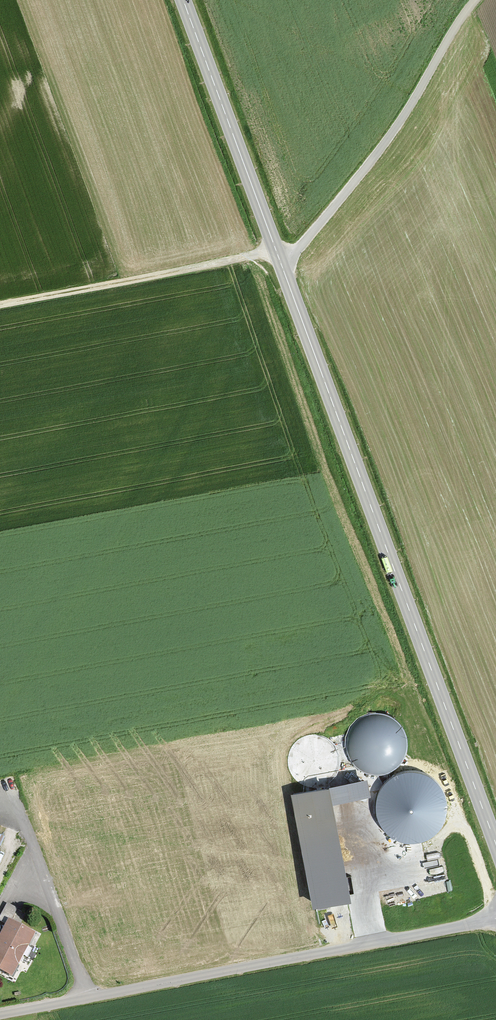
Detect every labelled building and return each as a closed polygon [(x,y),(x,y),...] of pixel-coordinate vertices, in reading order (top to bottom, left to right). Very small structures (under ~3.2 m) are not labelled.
[(330,788),(293,794),(313,909),(350,903),(330,788)] [(10,906),(2,923),(11,927),(0,949),(0,972),(18,981),(40,937),(15,925),(22,912),(10,906)]
